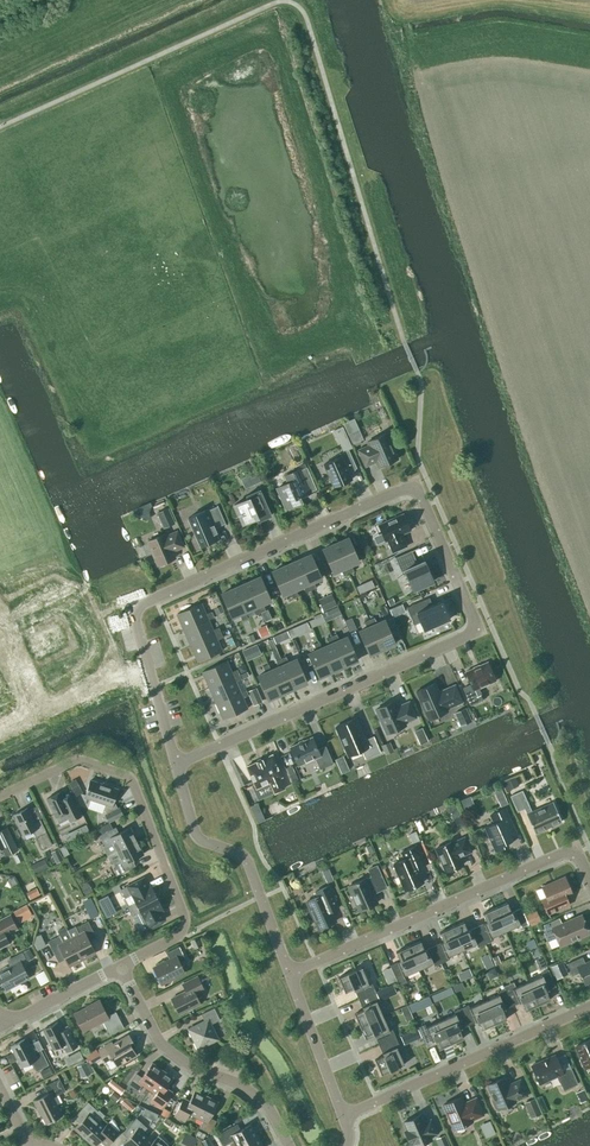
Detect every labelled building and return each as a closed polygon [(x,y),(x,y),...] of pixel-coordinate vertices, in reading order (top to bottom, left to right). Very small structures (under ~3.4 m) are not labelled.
[(348,434),(352,445),(364,440),(359,429),(348,434)] [(368,442),(370,446),(359,451),(366,465),(376,461),(379,467),(397,460),(390,445),(392,444),(389,436),(387,437),(386,434),(368,442)] [(339,454),(340,457),(324,464),(334,487),(351,480),(348,471),(355,468),(356,469),(357,468),(348,450),(339,454)] [(288,483),(277,488),(286,509),(301,502),(299,497),(310,492),(300,469),(285,476),(288,483)] [(252,477),(249,479),(252,485),(261,481),(258,475),(252,477)] [(263,519),(271,515),(259,490),(246,496),(247,499),(234,505),(243,524),(261,516),(263,519)] [(207,509),(188,518),(200,546),(198,547),(198,548),(206,544),(220,538),(216,528),(225,524),(225,525),(226,525),(217,505),(217,506),(208,510),(207,509)] [(168,508),(157,513),(163,528),(171,525),(168,518),(172,516),(171,514),(168,508)] [(410,530),(408,526),(403,514),(378,525),(385,542),(387,541),(393,553),(407,546),(403,538),(402,539),(400,535),(410,530)] [(165,537),(164,534),(148,542),(158,566),(174,558),(171,551),(175,549),(175,550),(183,547),(177,532),(165,537)] [(349,538),(335,544),(349,574),(354,571),(351,565),(359,561),(349,538)] [(344,576),(349,574),(335,544),(322,550),(332,573),(341,569),(344,576)] [(417,564),(412,551),(395,558),(401,572),(404,571),(413,590),(433,582),(424,561),(417,564)] [(311,555),(298,561),(311,590),(316,588),(313,582),(321,578),(311,555)] [(306,593),(311,590),(298,561),(285,566),(295,590),(295,589),(303,586),(306,593)] [(295,589),(295,590),(285,566),(271,572),(282,595),(290,592),(293,598),(298,596),(295,589)] [(324,568),(322,569),(325,576),(330,574),(327,567),(326,567),(324,568)] [(261,577),(247,583),(260,613),(261,612),(265,610),(262,604),(271,600),(261,577)] [(371,580),(363,584),(366,591),(374,587),(372,583),(371,580)] [(255,615),(260,613),(247,583),(234,589),(244,612),(245,612),(252,608),(255,615)] [(366,591),(363,584),(357,586),(360,593),(366,591)] [(242,621),(248,618),(245,612),(244,612),(234,589),(221,595),(231,618),(239,614),(242,621)] [(331,594),(325,596),(331,608),(336,605),(334,600),(331,594)] [(389,599),(387,600),(389,606),(395,603),(392,598),(391,598),(389,599)] [(424,631),(449,619),(442,602),(432,606),(429,598),(406,608),(414,625),(420,622),(424,631)] [(184,630),(207,619),(207,620),(214,617),(212,612),(205,614),(200,604),(177,614),(184,630)] [(221,605),(214,609),(216,615),(224,611),(223,609),(222,607),(221,605)] [(265,610),(261,612),(265,621),(271,618),(268,609),(266,610),(265,610)] [(328,610),(322,613),(326,622),(332,619),(330,614),(328,610)] [(374,617),(369,620),(382,649),(395,643),(385,620),(377,624),(374,617)] [(314,618),(309,621),(312,628),(317,625),(316,622),(314,618)] [(352,618),(344,621),(349,632),(357,629),(353,622),(353,621),(352,618)] [(207,619),(184,630),(191,646),(221,632),(218,627),(212,630),(207,620),(207,619)] [(368,655),(382,649),(369,620),(364,622),(367,628),(358,632),(368,655)] [(262,627),(257,629),(261,638),(270,634),(266,625),(264,626),(262,627)] [(296,627),(289,630),(292,637),(300,634),(296,627)] [(216,640),(223,637),(221,632),(191,646),(198,661),(221,651),(216,640)] [(247,637),(245,637),(248,643),(255,640),(253,634),(250,636),(247,637)] [(278,634),(271,638),(272,639),(274,645),(277,650),(284,647),(281,641),(278,634)] [(336,634),(331,636),(334,643),(344,666),(358,660),(347,637),(339,640),(336,634)] [(272,639),(267,641),(272,653),(277,650),(274,645),(272,639)] [(331,672),(344,666),(334,643),(326,646),(323,640),(318,642),(331,672)] [(318,678),(331,672),(318,642),(313,644),(316,651),(307,654),(318,678)] [(261,655),(257,644),(242,650),(246,661),(261,655)] [(283,665),(294,688),(307,682),(297,659),(289,663),(286,656),(280,659),(283,665)] [(202,672),(210,687),(239,674),(237,669),(231,672),(226,661),(202,672)] [(283,665),(275,669),(273,662),(268,664),(281,694),(294,688),(283,665)] [(479,688),(496,681),(487,662),(465,672),(470,685),(462,688),(470,705),(483,700),(479,688)] [(241,665),(237,667),(240,673),(246,670),(243,664),(241,665)] [(267,700),(281,694),(268,664),(263,667),(265,673),(257,677),(267,700)] [(242,680),(239,674),(210,687),(217,703),(240,693),(235,682),(242,680)] [(439,693),(434,683),(416,691),(429,720),(447,712),(446,709),(462,702),(455,685),(442,691),(442,692),(439,693)] [(252,689),(247,692),(248,695),(250,700),(260,696),(256,688),(253,689),(252,689)] [(247,692),(246,690),(240,693),(217,703),(224,719),(247,709),(242,698),(248,695),(247,692)] [(397,708),(394,701),(376,709),(387,734),(405,726),(403,723),(415,718),(408,703),(397,708)] [(472,721),(466,707),(454,713),(460,726),(472,721)] [(364,740),(355,719),(336,727),(349,756),(362,751),(365,759),(381,753),(373,736),(364,740)] [(318,750),(312,737),(290,747),(298,766),(315,758),(320,770),(333,764),(325,746),(318,750)] [(386,744),(381,746),(385,754),(393,750),(389,742),(387,743),(386,744)] [(282,777),(272,755),(246,767),(255,789),(269,782),(274,793),(284,789),(279,778),(282,777)] [(518,785),(514,777),(503,783),(506,791),(518,785)] [(109,822),(123,815),(119,808),(117,809),(114,801),(117,790),(90,781),(84,797),(105,805),(104,809),(106,814),(105,815),(109,822)] [(78,785),(71,788),(76,797),(82,793),(81,790),(80,788),(78,785)] [(517,812),(524,809),(535,833),(561,821),(553,802),(532,812),(522,790),(510,796),(517,812)] [(60,792),(47,799),(56,818),(59,824),(69,819),(70,822),(81,817),(70,794),(63,797),(60,792)] [(507,802),(503,794),(496,797),(500,806),(507,802)] [(23,835),(33,831),(42,849),(52,844),(40,819),(34,822),(27,808),(13,815),(23,835)] [(495,850),(490,852),(491,853),(512,843),(509,837),(516,834),(505,809),(491,815),(495,824),(485,828),(495,850)] [(261,813),(254,816),(257,823),(264,819),(263,817),(261,813)] [(461,815),(453,818),(458,829),(467,825),(465,820),(462,814),(461,815)] [(110,823),(99,828),(102,834),(100,836),(105,845),(103,846),(102,847),(106,855),(107,855),(110,853),(116,850),(131,842),(135,840),(135,839),(129,828),(116,835),(114,832),(113,829),(110,823)] [(82,827),(79,828),(83,834),(89,832),(86,825),(84,826),(82,827)] [(18,849),(7,828),(0,831),(0,849),(1,848),(5,855),(18,849)] [(88,834),(92,841),(97,838),(94,831),(88,834)] [(452,841),(436,849),(446,872),(463,865),(459,857),(471,852),(465,837),(453,842),(452,841)] [(107,855),(106,855),(111,864),(114,863),(116,868),(113,869),(117,876),(133,868),(129,861),(143,855),(135,840),(131,842),(116,850),(110,853),(107,855)] [(405,859),(393,864),(405,890),(423,883),(417,869),(425,865),(416,845),(402,852),(405,859)] [(58,849),(51,853),(56,864),(64,860),(62,857),(60,853),(58,849)] [(12,857),(15,863),(23,859),(20,853),(12,857)] [(40,861),(37,862),(42,871),(48,868),(44,859),(43,860),(40,861)] [(356,883),(348,887),(359,911),(377,903),(373,894),(386,888),(377,866),(368,870),(371,877),(358,882),(356,882),(356,883)] [(134,883),(120,890),(125,898),(129,906),(127,907),(129,912),(157,897),(146,876),(134,883)] [(565,878),(542,888),(546,897),(541,899),(548,914),(569,904),(565,896),(572,894),(565,878)] [(92,891),(88,883),(80,887),(84,895),(92,891)] [(31,896),(41,892),(38,886),(28,890),(31,896)] [(306,902),(318,929),(336,921),(331,911),(339,908),(329,886),(315,892),(317,897),(306,902)] [(157,897),(129,912),(132,917),(138,914),(142,922),(146,929),(165,919),(161,912),(164,910),(157,897)] [(97,910),(91,899),(83,903),(88,914),(97,910)] [(511,912),(507,903),(495,908),(505,931),(519,925),(521,928),(528,925),(521,907),(511,912)] [(13,911),(18,922),(32,916),(26,905),(13,911)] [(491,938),(505,931),(495,908),(483,914),(487,923),(477,927),(485,944),(492,941),(491,938)] [(538,915),(527,920),(530,926),(541,922),(540,919),(539,917),(538,915)] [(5,935),(17,928),(10,916),(0,921),(0,947),(9,942),(5,935)] [(560,947),(571,942),(578,939),(578,938),(589,933),(582,916),(562,925),(559,918),(543,925),(546,933),(544,934),(547,941),(556,937),(560,947)] [(75,927),(67,931),(71,939),(82,960),(95,953),(87,938),(94,935),(88,922),(76,928),(75,927)] [(476,944),(477,947),(485,944),(477,927),(468,931),(464,922),(451,928),(462,951),(476,944)] [(60,936),(48,942),(54,955),(61,951),(65,958),(69,966),(82,960),(71,939),(67,931),(65,926),(57,930),(60,936)] [(447,957),(462,951),(451,928),(439,933),(443,942),(434,946),(441,963),(449,960),(447,957)] [(36,936),(34,943),(37,950),(46,946),(42,939),(42,938),(40,934),(36,936)] [(201,945),(197,937),(190,940),(194,949),(201,945)] [(424,950),(420,941),(408,947),(418,970),(433,963),(434,966),(441,963),(434,946),(424,950)] [(184,972),(179,963),(186,960),(179,947),(166,953),(170,960),(153,969),(161,984),(184,972)] [(404,976),(418,970),(408,947),(396,952),(400,961),(390,965),(394,975),(397,980),(399,986),(407,982),(404,976)] [(535,950),(531,952),(534,958),(541,955),(538,948),(536,949),(535,950)] [(25,951),(22,952),(24,955),(26,959),(27,961),(34,957),(29,949),(27,950),(25,951)] [(0,972),(0,978),(6,990),(28,978),(19,962),(26,959),(24,955),(22,952),(9,959),(13,965),(0,972)] [(492,958),(495,965),(495,966),(501,963),(500,963),(497,955),(496,956),(495,956),(493,957),(492,958)] [(584,985),(589,982),(589,962),(585,964),(582,957),(567,964),(572,976),(579,973),(584,985)] [(562,961),(551,966),(556,980),(568,974),(564,966),(562,961)] [(354,989),(358,999),(375,992),(372,983),(369,985),(361,967),(338,978),(345,992),(354,989)] [(204,972),(207,978),(214,975),(211,969),(204,972)] [(540,973),(542,976),(527,982),(538,1006),(550,1000),(546,991),(556,987),(548,970),(540,973)] [(390,977),(386,979),(388,984),(397,980),(394,975),(392,976),(390,977)] [(195,994),(203,990),(197,977),(182,984),(186,992),(171,999),(178,1014),(200,1003),(195,994)] [(521,1002),(525,1011),(538,1006),(527,982),(513,989),(512,986),(504,989),(512,1006),(521,1002)] [(382,989),(376,992),(379,999),(385,996),(383,992),(382,989)] [(502,1011),(512,1006),(504,989),(497,992),(498,995),(484,1002),(494,1025),(506,1019),(502,1011)] [(354,1014),(360,1026),(383,1016),(376,1002),(379,1000),(375,992),(358,999),(363,1010),(354,1014)] [(110,1035),(124,1028),(116,1012),(107,1017),(99,1000),(87,1006),(88,1007),(74,1014),(83,1032),(103,1021),(110,1035)] [(412,1004),(408,1005),(412,1013),(420,1010),(416,1002),(414,1003),(412,1004)] [(478,1021),(482,1030),(494,1025),(484,1002),(470,1008),(468,1005),(461,1008),(469,1026),(478,1021)] [(407,1005),(400,1008),(403,1014),(410,1011),(409,1009),(408,1007),(407,1005)] [(217,1039),(210,1025),(220,1020),(214,1008),(201,1015),(205,1022),(189,1029),(198,1049),(217,1039)] [(459,1030),(469,1026),(461,1008),(454,1012),(455,1015),(441,1021),(451,1044),(463,1039),(459,1030)] [(374,1035),(379,1045),(396,1038),(392,1029),(389,1031),(383,1016),(360,1026),(365,1039),(374,1035)] [(439,1050),(451,1044),(441,1021),(426,1028),(425,1025),(417,1028),(425,1045),(435,1041),(439,1050)] [(54,1050),(63,1045),(67,1052),(77,1047),(70,1033),(64,1036),(57,1023),(43,1030),(54,1050)] [(408,1033),(400,1037),(404,1045),(411,1042),(410,1039),(409,1037),(408,1033)] [(98,1050),(104,1061),(111,1057),(117,1066),(136,1055),(131,1048),(134,1046),(128,1036),(113,1045),(111,1043),(98,1050)] [(14,1052),(6,1056),(10,1064),(18,1060),(21,1067),(31,1062),(36,1072),(48,1065),(41,1050),(34,1053),(26,1038),(11,1046),(14,1052)] [(397,1048),(399,1046),(396,1038),(379,1045),(383,1056),(374,1060),(381,1075),(404,1065),(397,1048)] [(576,1046),(581,1059),(581,1061),(583,1066),(585,1067),(585,1068),(589,1066),(589,1040),(576,1046)] [(87,1054),(84,1055),(90,1064),(101,1057),(97,1051),(97,1050),(95,1048),(93,1050),(87,1054)] [(75,1053),(72,1054),(76,1063),(83,1059),(79,1051),(77,1052),(75,1053)] [(570,1067),(561,1071),(555,1056),(531,1066),(539,1084),(557,1076),(564,1091),(578,1084),(570,1067)] [(76,1067),(82,1077),(93,1072),(87,1061),(76,1067)] [(142,1085),(149,1090),(163,1070),(152,1063),(142,1078),(136,1073),(128,1085),(138,1092),(142,1085)] [(136,1064),(130,1067),(137,1072),(142,1065),(139,1063),(137,1063),(136,1064)] [(39,1071),(43,1079),(51,1074),(48,1067),(39,1071)] [(173,1078),(163,1070),(149,1090),(155,1094),(151,1101),(161,1108),(169,1097),(163,1093),(173,1078)] [(520,1081),(507,1086),(504,1078),(487,1085),(493,1099),(492,1100),(496,1108),(497,1108),(498,1110),(514,1103),(514,1101),(526,1096),(520,1081)] [(62,1115),(53,1098),(65,1091),(59,1079),(44,1087),(48,1094),(34,1101),(38,1109),(39,1109),(46,1123),(62,1115)] [(124,1089),(116,1083),(112,1089),(120,1095),(124,1089)] [(587,1099),(583,1089),(577,1092),(579,1099),(580,1098),(581,1101),(587,1099)] [(188,1114),(196,1117),(206,1096),(195,1090),(190,1100),(183,1097),(174,1116),(185,1121),(188,1114)] [(113,1091),(109,1096),(116,1102),(120,1097),(117,1093),(115,1092),(113,1091)] [(210,1118),(218,1102),(206,1096),(196,1117),(203,1121),(199,1128),(210,1134),(216,1121),(210,1118)] [(475,1099),(464,1104),(460,1097),(443,1105),(450,1120),(449,1121),(452,1128),(453,1127),(454,1130),(471,1122),(471,1121),(483,1115),(475,1099)] [(137,1111),(134,1108),(134,1107),(124,1098),(120,1102),(130,1111),(131,1110),(135,1114),(137,1111)] [(541,1113),(534,1098),(524,1103),(530,1118),(541,1113)] [(74,1129),(84,1138),(99,1122),(98,1121),(104,1115),(98,1110),(97,1111),(88,1103),(73,1118),(79,1123),(74,1129)] [(164,1108),(161,1114),(167,1117),(170,1111),(168,1110),(164,1108)] [(424,1123),(420,1115),(404,1122),(407,1130),(404,1132),(410,1145),(413,1144),(414,1145),(417,1145),(431,1140),(430,1137),(436,1134),(430,1120),(424,1123)] [(163,1121),(169,1126),(172,1122),(165,1117),(163,1121)] [(125,1145),(139,1145),(148,1137),(143,1132),(147,1128),(136,1118),(122,1134),(128,1139),(123,1144),(125,1145)] [(104,1127),(99,1122),(84,1138),(93,1145),(95,1145),(99,1142),(104,1145),(105,1145),(118,1132),(117,1131),(119,1130),(113,1121),(111,1119),(108,1123),(104,1127)] [(495,1132),(491,1123),(482,1127),(486,1136),(495,1132)] [(236,1145),(241,1145),(258,1137),(251,1124),(235,1133),(232,1127),(217,1135),(223,1145),(225,1145),(233,1141),(236,1145)] [(205,1134),(198,1130),(195,1136),(202,1140),(205,1134)] [(184,1137),(181,1142),(184,1144),(186,1141),(194,1145),(198,1138),(194,1136),(186,1132),(184,1137)] [(444,1135),(436,1138),(439,1145),(447,1145),(449,1145),(444,1135)] [(153,1142),(148,1137),(139,1145),(168,1145),(158,1136),(153,1142)] [(258,1137),(241,1145),(263,1145),(258,1137)]
